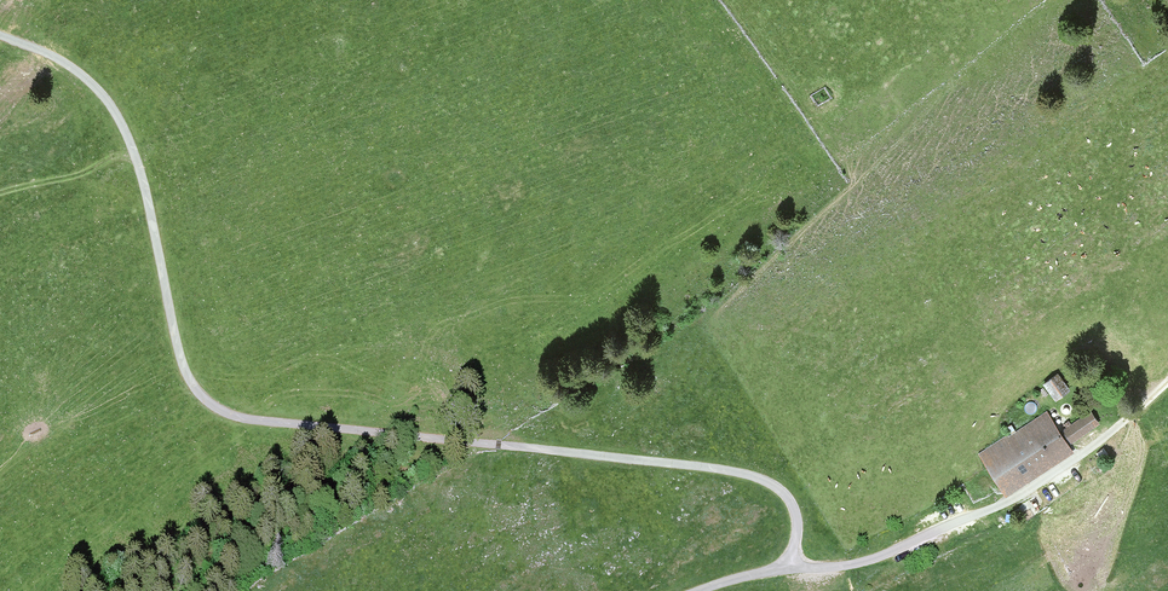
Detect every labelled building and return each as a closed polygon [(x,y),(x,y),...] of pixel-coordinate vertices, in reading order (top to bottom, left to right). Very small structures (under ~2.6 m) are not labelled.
[(1058,372),(1042,382),(1055,401),(1071,389),(1058,372)] [(1047,410),(978,453),(1006,497),(1074,452),(1047,410)] [(1091,410),(1063,430),(1072,443),(1100,422),(1091,410)]
